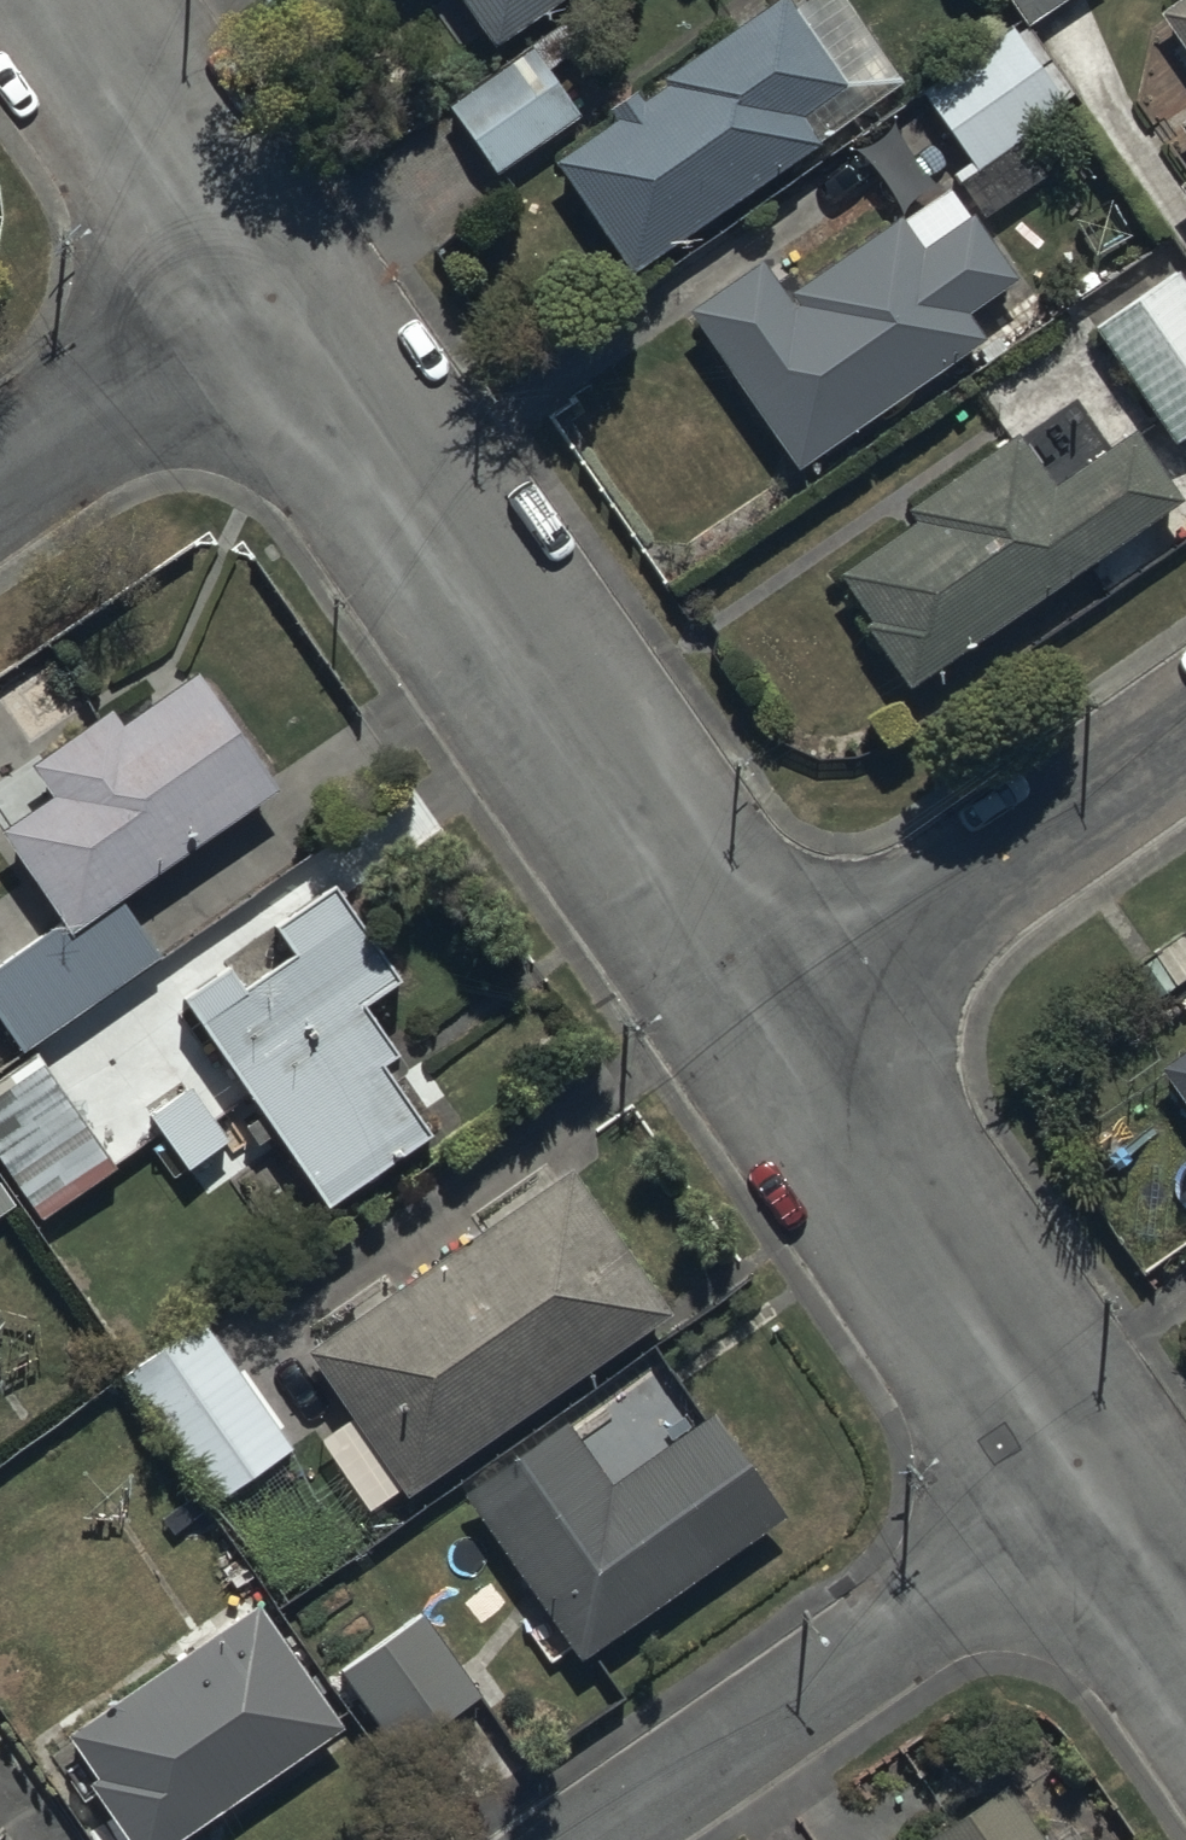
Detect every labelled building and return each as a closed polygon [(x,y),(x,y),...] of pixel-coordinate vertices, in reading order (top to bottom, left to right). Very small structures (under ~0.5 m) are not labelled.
[(493,38),(552,0),(468,0),(493,38)] [(555,153),(631,266),(826,135),(824,132),(911,73),(862,0),(765,0),(664,68),(669,75),(648,90),(641,80),(613,99),(620,109),(555,153)] [(1025,21),(1056,0),(1011,0),(1025,21)] [(1158,0),(1185,40),(1185,0),(1159,0),(1158,0)] [(564,12),(447,89),(497,165),(585,107),(556,64),(585,45),(564,12)] [(973,157),(958,168),(988,212),(1046,172),(1021,135),(1070,101),(1013,18),(921,81),(973,157)] [(970,202),(959,210),(941,184),(902,211),(899,208),(786,287),(760,250),(689,300),(800,459),(988,329),(971,305),(1019,272),(970,202)] [(1095,320),(1174,438),(1185,430),(1185,269),(1182,263),(1095,320)] [(842,560),(875,612),(867,616),(907,678),(1185,499),(1185,495),(1138,420),(1052,476),(1020,427),(909,498),(917,512),(842,560)] [(0,957),(0,1010),(24,1044),(158,947),(121,896),(285,778),(200,661),(123,716),(112,701),(0,781),(0,820),(65,910),(0,957)] [(327,1196),(433,1123),(402,1075),(403,1074),(403,1073),(404,1072),(405,1072),(405,1071),(405,1070),(406,1069),(406,1068),(407,1067),(407,1066),(407,1065),(407,1064),(408,1063),(408,1062),(408,1061),(408,1060),(408,1059),(408,1058),(408,1057),(408,1056),(408,1055),(408,1054),(408,1053),(407,1052),(407,1051),(407,1050),(406,1049),(406,1048),(406,1047),(405,1047),(405,1046),(404,1045),(404,1044),(403,1043),(368,992),(401,969),(338,877),(276,920),(291,942),(247,972),(236,955),(185,990),(327,1196)] [(1165,1061),(1185,1089),(1185,1046),(1165,1061)] [(44,1213),(115,1161),(35,1051),(0,1076),(0,1153),(44,1213)] [(194,1079),(151,1108),(189,1164),(232,1136),(194,1079)] [(311,1339),(411,1486),(676,1305),(577,1159),(311,1339)] [(216,1323),(130,1380),(211,1503),(298,1447),(216,1323)] [(570,1415),(464,1488),(579,1655),(788,1511),(716,1406),(612,1477),(570,1415)] [(259,1597),(72,1728),(103,1772),(90,1781),(131,1839),(172,1839),(345,1719),(259,1597)] [(427,1608),(341,1666),(396,1747),(481,1689),(427,1608)] [(931,1839),(1049,1839),(1003,1777),(926,1833),(931,1839)] [(1087,1832),(1075,1839),(1093,1839),(1087,1832)]
